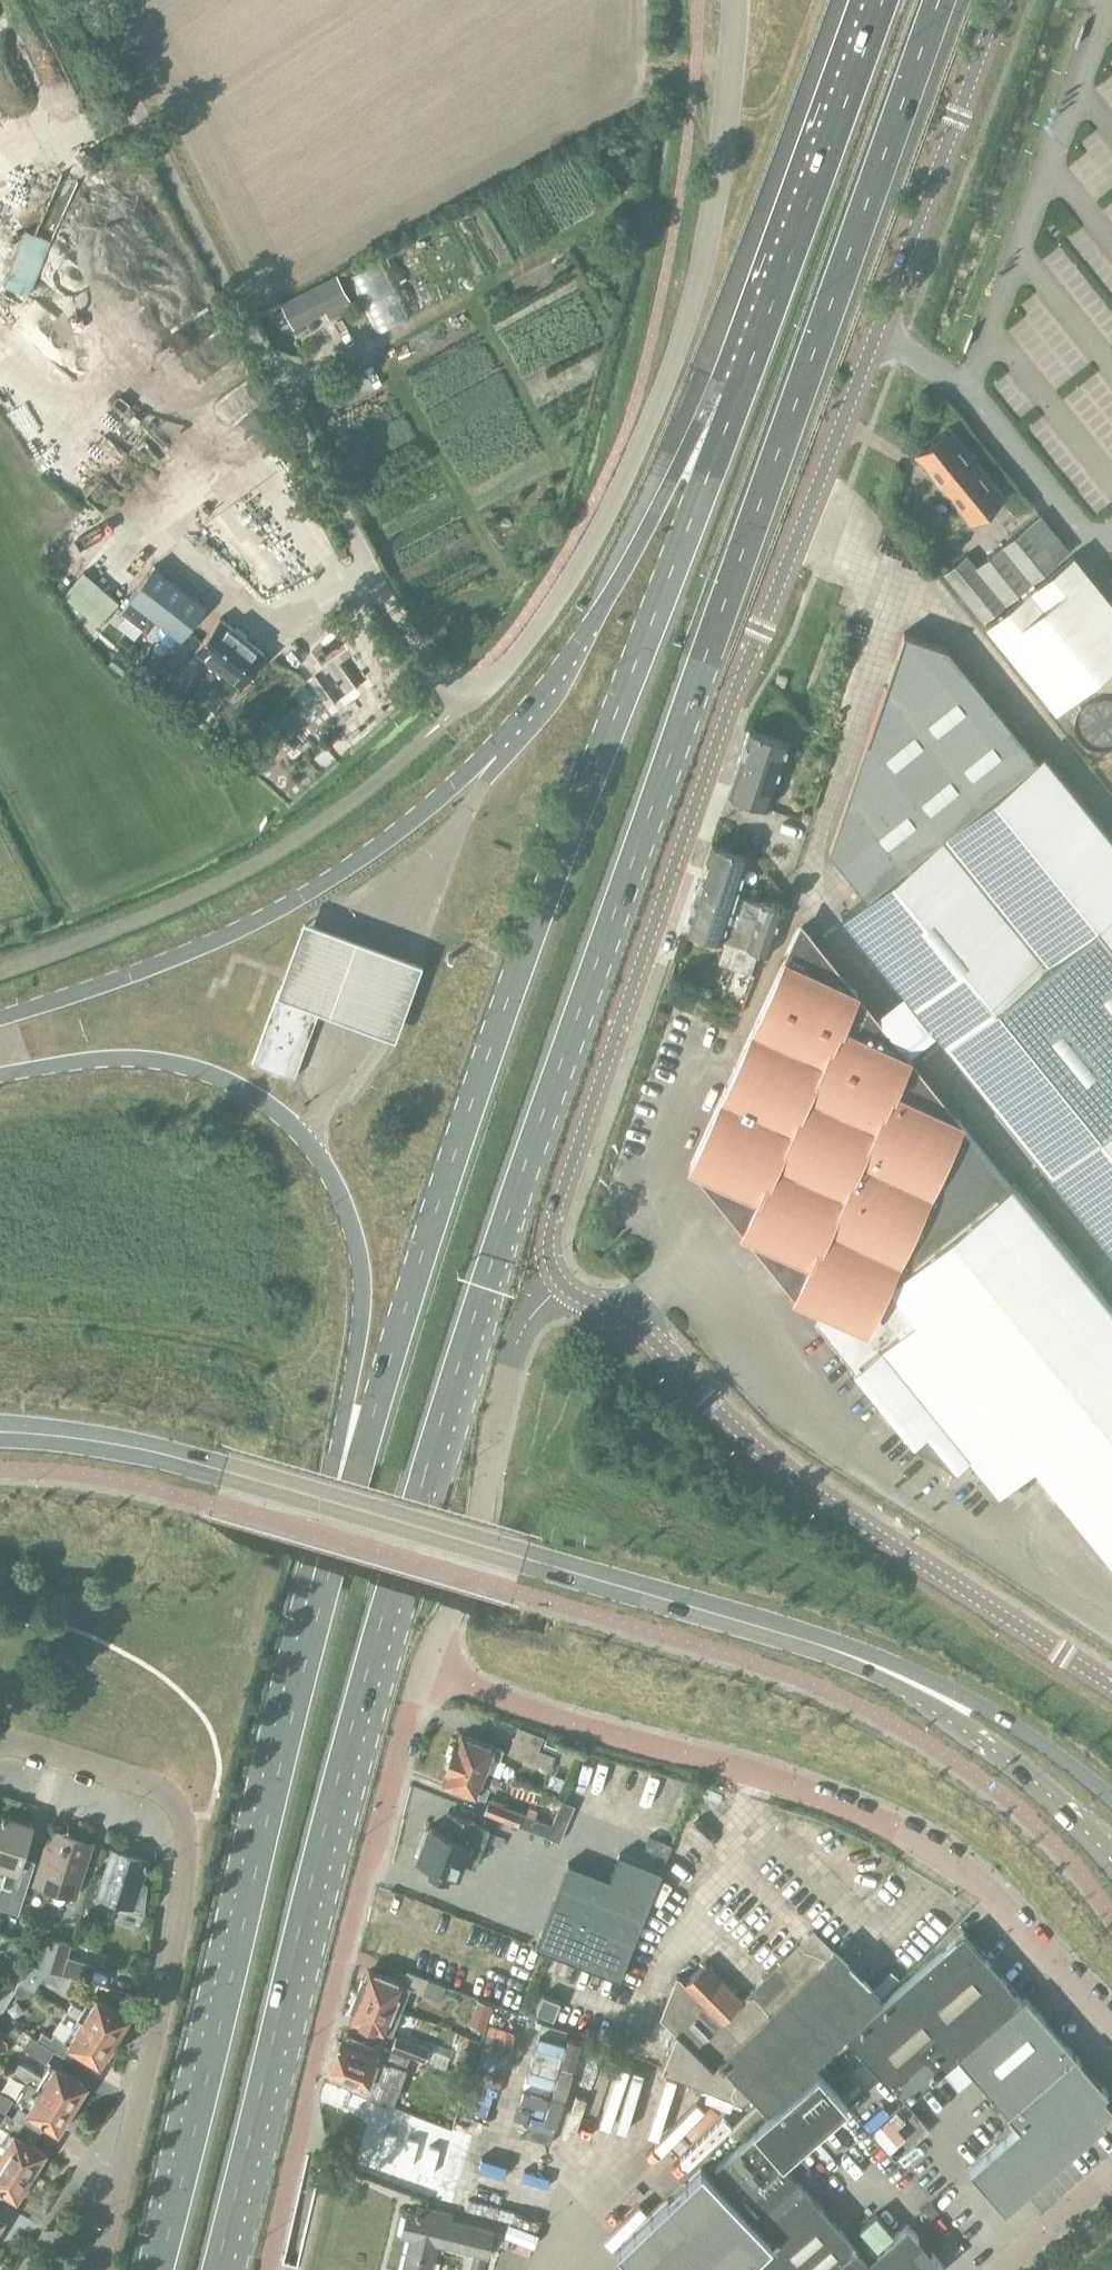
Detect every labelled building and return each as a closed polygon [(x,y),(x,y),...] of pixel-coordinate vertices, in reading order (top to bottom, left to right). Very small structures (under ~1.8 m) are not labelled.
[(51,243),(68,206),(78,181),(62,174),(35,234),(28,230),(3,286),(20,293),(44,240),(51,243)] [(384,258),(353,270),(375,328),(407,316),(384,258)] [(351,305),(336,275),(280,304),(293,328),(324,311),(327,317),(351,305)] [(949,427),(914,454),(969,523),(989,506),(1003,524),(1013,516),(999,499),(1004,495),(1003,493),(1009,488),(1005,483),(999,488),(949,427)] [(1089,683),(1111,665),(1111,603),(1072,553),(1033,585),(1031,581),(1069,550),(1039,514),(975,566),(965,554),(944,571),(983,620),(1020,590),(1022,594),(985,624),(1055,710),(1089,683)] [(153,566),(128,598),(119,609),(147,632),(156,620),(180,639),(205,607),(153,566)] [(101,570),(93,579),(83,571),(63,595),(99,625),(126,593),(101,570)] [(239,685),(264,653),(219,618),(194,650),(208,661),(198,673),(229,697),(239,684),(239,685)] [(936,1032),(1111,1249),(1111,835),(1044,752),(1038,758),(949,648),(949,647),(904,631),(829,849),(867,896),(842,916),(936,1032)] [(162,656),(151,670),(168,684),(179,669),(162,656)] [(200,684),(192,695),(200,701),(208,690),(200,684)] [(748,729),(727,792),(769,806),(783,760),(789,742),(748,729)] [(749,854),(723,846),(712,842),(697,887),(736,899),(732,909),(759,917),(749,948),(758,950),(769,954),(784,908),(737,893),(740,884),(749,854)] [(751,972),(758,950),(749,948),(759,917),(732,909),(736,899),(697,887),(684,927),(726,940),(719,962),(751,972)] [(423,964),(304,921),(277,995),(395,1039),(423,964)] [(795,1294),(825,1308),(819,1322),(857,1369),(854,1371),(914,1445),(927,1434),(956,1470),(970,1458),(999,1495),(1034,1467),(1111,1563),(1111,1302),(1015,1182),(1011,1184),(969,1123),(962,1120),(900,1092),(902,1087),(906,1084),(913,1068),(905,1064),(909,1055),(841,1023),(857,989),(786,956),(690,1164),(758,1195),(743,1229),(810,1260),(795,1294)] [(279,989),(252,1061),(294,1076),(319,1008),(321,1004),(279,989)] [(555,1755),(539,1748),(544,1735),(519,1725),(509,1751),(550,1767),(555,1755)] [(450,1756),(485,1769),(491,1754),(499,1758),(503,1748),(462,1733),(458,1745),(455,1743),(450,1756)] [(558,1742),(546,1737),(542,1748),(554,1753),(558,1742)] [(485,1769),(450,1756),(445,1768),(448,1769),(443,1781),(485,1797),(489,1787),(480,1783),(485,1769)] [(553,1823),(537,1817),(489,1798),(484,1810),(560,1840),(574,1804),(562,1799),(553,1823)] [(425,1830),(418,1850),(420,1853),(419,1857),(436,1863),(431,1876),(447,1882),(452,1870),(458,1872),(463,1860),(472,1863),(474,1864),(488,1827),(477,1823),(450,1812),(445,1823),(443,1822),(441,1829),(431,1825),(429,1829),(425,1830)] [(5,1861),(4,1865),(7,1866),(2,1884),(11,1887),(4,1907),(19,1912),(29,1878),(35,1860),(23,1856),(33,1824),(3,1814),(0,1824),(0,1860),(5,1861)] [(78,1889),(92,1842),(67,1834),(67,1835),(56,1831),(45,1866),(40,1865),(35,1882),(64,1891),(66,1885),(78,1889)] [(667,1852),(672,1841),(653,1833),(648,1843),(667,1852)] [(149,1859),(113,1848),(99,1895),(122,1902),(121,1907),(142,1914),(143,1909),(144,1909),(147,1883),(141,1882),(146,1866),(148,1867),(149,1864),(147,1863),(149,1859)] [(620,1978),(662,1869),(620,1853),(610,1877),(569,1861),(536,1945),(620,1978)] [(545,1859),(534,1854),(530,1866),(541,1870),(545,1859)] [(769,2106),(880,1996),(881,1996),(814,1928),(743,1998),(706,1960),(681,1984),(676,1980),(678,1975),(677,1974),(661,2015),(661,2016),(676,2030),(661,2066),(663,2067),(663,2066),(744,2099),(754,2091),(769,2106)] [(958,2054),(1023,1998),(963,1931),(846,2034),(905,2101),(958,2054)] [(63,1972),(68,1956),(72,1944),(45,1936),(37,1964),(63,1972)] [(5,1980),(16,1987),(17,1986),(19,1982),(31,1963),(21,1956),(5,1980)] [(95,1965),(68,1956),(63,1972),(90,1980),(95,1965)] [(31,1963),(19,1982),(30,1988),(31,1989),(44,1969),(32,1962),(31,1963)] [(362,1978),(358,1988),(361,1990),(360,1993),(369,1996),(393,2006),(401,2009),(407,1993),(410,1985),(423,1990),(439,1997),(444,1984),(428,1977),(407,1969),(402,1981),(369,1969),(365,1979),(362,1978)] [(2,2008),(13,1992),(16,1987),(5,1980),(0,1989),(0,2007),(2,2008)] [(16,1987),(13,1992),(20,1996),(26,1995),(30,1988),(19,1982),(17,1986),(16,1987)] [(355,2005),(351,2016),(384,2029),(392,2032),(401,2009),(393,2006),(369,1996),(360,1993),(359,1995),(356,1994),(355,1996),(352,2004),(355,2005)] [(542,1993),(541,1996),(536,2011),(553,2017),(560,2000),(550,1996),(542,1993)] [(73,2002),(68,2010),(113,2038),(119,2030),(121,2030),(126,2021),(125,2019),(126,2016),(92,1996),(84,2008),(73,2002)] [(1025,1996),(1023,1998),(958,2054),(1020,2125),(970,2169),(1005,2209),(1106,2121),(1102,2116),(1109,2111),(1109,2101),(1104,2094),(1108,2090),(1025,1996)] [(573,2027),(498,2004),(490,2030),(525,2041),(522,2052),(562,2064),(573,2027)] [(76,2047),(99,2061),(100,2059),(103,2059),(109,2050),(107,2048),(113,2038),(68,2010),(62,2019),(73,2026),(65,2040),(54,2033),(51,2037),(42,2032),(38,2039),(69,2059),(76,2047)] [(392,2046),(405,2051),(424,2059),(429,2047),(396,2034),(392,2046)] [(54,2050),(31,2036),(24,2047),(47,2061),(54,2050)] [(424,2059),(405,2051),(392,2046),(391,2046),(386,2059),(340,2041),(336,2052),(333,2053),(330,2061),(331,2064),(331,2066),(385,2087),(392,2070),(400,2073),(401,2071),(426,2080),(433,2062),(424,2059)] [(482,2059),(477,2088),(496,2092),(501,2063),(482,2059)] [(28,2080),(71,2106),(77,2097),(80,2097),(86,2089),(84,2086),(85,2084),(49,2062),(41,2075),(19,2061),(13,2071),(28,2080)] [(456,2062),(453,2068),(468,2073),(470,2067),(456,2062)] [(847,2104),(817,2070),(753,2127),(756,2129),(783,2160),(847,2104)] [(62,2126),(67,2118),(66,2116),(71,2106),(28,2080),(14,2101),(58,2128),(60,2126),(62,2126)] [(6,2111),(12,2100),(0,2092),(0,2108),(6,2111)] [(738,2140),(765,2116),(755,2105),(728,2129),(738,2140)] [(658,2140),(673,2157),(710,2124),(695,2107),(658,2140)] [(30,2173),(36,2164),(39,2164),(44,2156),(43,2153),(44,2151),(32,2144),(40,2132),(6,2111),(0,2122),(0,2124),(8,2129),(0,2141),(0,2155),(30,2173)] [(891,2148),(908,2133),(891,2113),(874,2129),(891,2148)] [(943,2263),(908,2223),(868,2258),(783,2160),(756,2129),(715,2165),(781,2240),(754,2263),(757,2267),(760,2269),(936,2269),(943,2263)] [(27,2185),(25,2182),(30,2173),(0,2155),(0,2185),(17,2196),(18,2193),(21,2193),(27,2185)] [(772,2240),(701,2166),(616,2248),(635,2268),(633,2269),(740,2269),(772,2240)] [(488,2254),(494,2231),(451,2221),(453,2214),(425,2207),(423,2214),(408,2210),(402,2233),(411,2235),(437,2242),(475,2251),(486,2254),(488,2254)] [(877,2209),(861,2224),(873,2238),(890,2223),(877,2209)] [(437,2242),(411,2235),(403,2269),(430,2269),(437,2242)] [(486,2254),(475,2251),(472,2266),(483,2268),(486,2254)]
